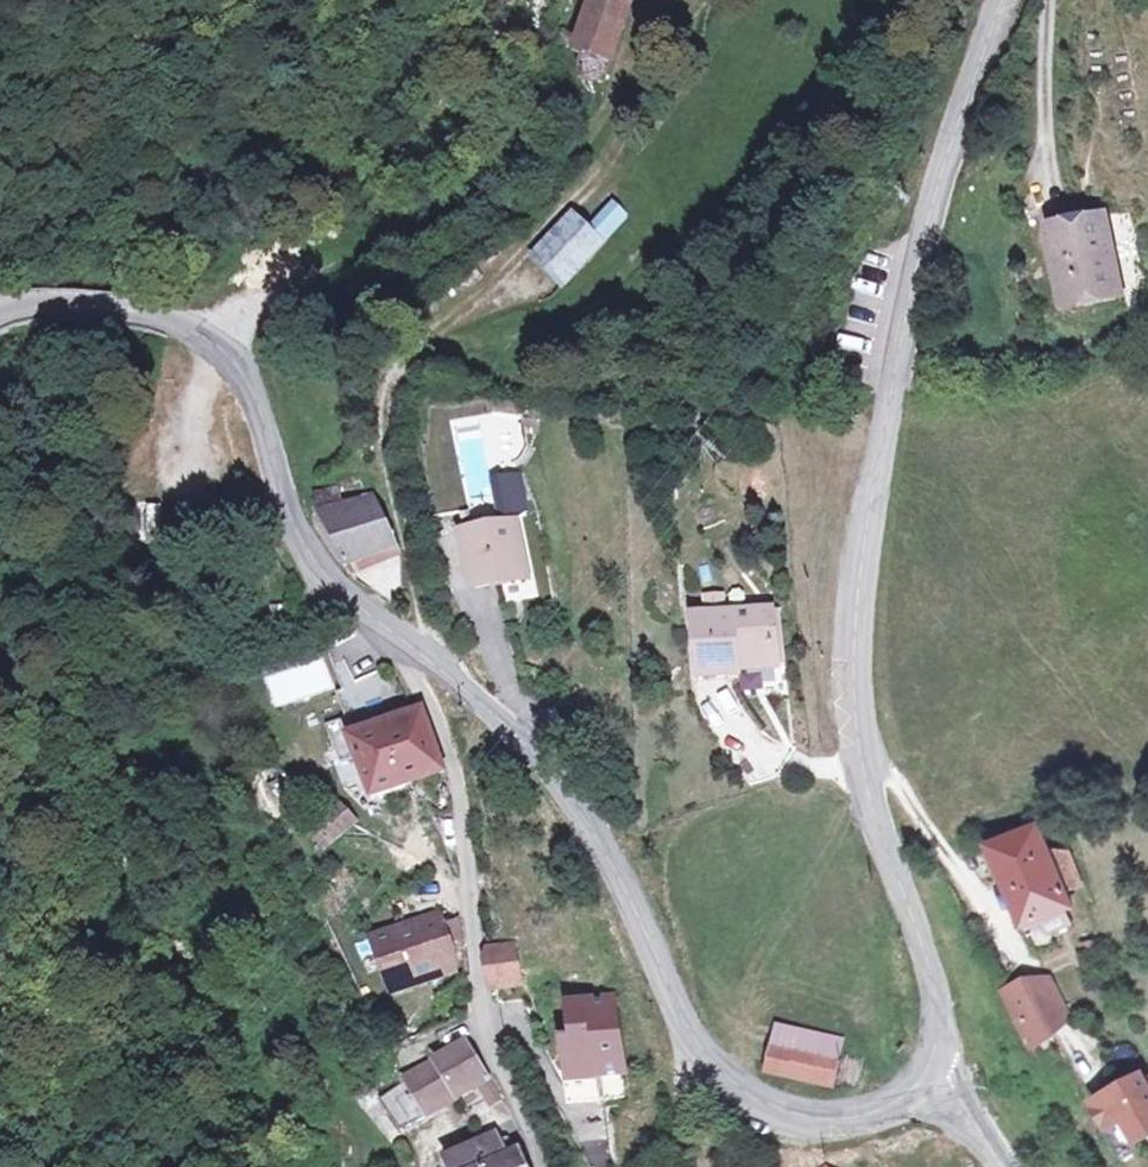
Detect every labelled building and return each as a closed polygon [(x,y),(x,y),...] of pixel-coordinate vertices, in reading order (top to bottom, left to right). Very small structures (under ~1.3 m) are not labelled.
[(576,45),(571,63),(598,72),(624,0),(592,0),(576,45)] [(1110,264),(1092,186),(1039,197),(1057,276),(1110,264)] [(604,200),(584,231),(595,237),(614,206),(604,200)] [(584,231),(563,218),(533,267),(566,285),(595,237),(584,231)] [(336,513),(390,502),(379,471),(350,478),(343,461),(321,467),(318,491),(336,513)] [(465,522),(462,522),(475,579),(529,567),(515,511),(477,519),(473,498),(461,501),(465,522)] [(401,531),(390,502),(336,513),(358,541),(401,531)] [(405,568),(401,531),(358,541),(387,573),(405,568)] [(692,586),(696,602),(713,598),(709,582),(692,586)] [(766,589),(760,590),(773,645),(779,644),(766,589)] [(773,645),(760,590),(680,607),(694,671),(736,662),(735,654),(773,645)] [(402,695),(425,759),(441,754),(427,688),(402,695)] [(369,776),(406,765),(382,702),(347,714),(340,694),(321,701),(337,743),(355,737),(369,776)] [(406,765),(425,759),(402,695),(382,702),(406,765)] [(356,795),(339,780),(308,810),(327,827),(356,795)] [(1046,852),(1031,817),(984,837),(1019,923),(1035,916),(1058,907),(1066,903),(1057,881),(1046,852)] [(1063,844),(1046,852),(1057,881),(1076,873),(1063,844)] [(421,891),(388,899),(390,907),(398,904),(398,903),(422,896),(421,891)] [(445,919),(441,897),(423,901),(422,896),(398,903),(398,904),(390,907),(388,899),(349,911),(364,968),(435,949),(430,923),(445,919)] [(1064,921),(1058,907),(1035,916),(1041,932),(1064,921)] [(519,918),(487,924),(493,963),(527,956),(519,918)] [(1016,971),(1014,972),(1037,1015),(1054,1007),(1038,973),(1016,971)] [(1037,1015),(1014,972),(990,985),(1021,1038),(1032,1031),(1027,1019),(1037,1015)] [(543,1020),(533,1021),(537,1077),(563,1076),(562,1057),(587,1056),(582,984),(541,987),(543,1014),(543,1020)] [(817,1012),(751,1000),(755,1024),(821,1035),(817,1012)] [(431,1042),(401,1059),(419,1096),(459,1072),(470,1066),(436,1012),(419,1022),(431,1042)] [(821,1035),(755,1024),(751,1049),(816,1061),(821,1035)] [(392,1114),(419,1096),(401,1059),(369,1080),(392,1114)] [(470,1066),(459,1072),(473,1095),(484,1088),(470,1066)] [(1074,1094),(1088,1120),(1105,1151),(1121,1143),(1115,1132),(1147,1115),(1147,1114),(1124,1068),(1074,1094)] [(482,1120),(454,1131),(433,1139),(430,1140),(441,1166),(519,1166),(508,1131),(499,1135),(488,1139),(482,1123),(482,1120)] [(499,1135),(492,1120),(482,1123),(488,1139),(499,1135)] [(454,1131),(450,1123),(430,1131),(433,1139),(454,1131)] [(811,1150),(794,1166),(832,1166),(811,1150)]
